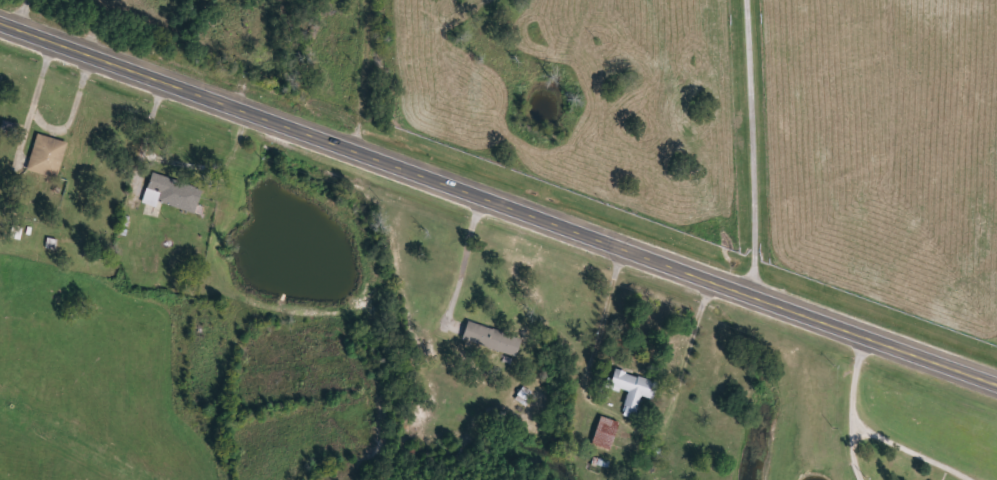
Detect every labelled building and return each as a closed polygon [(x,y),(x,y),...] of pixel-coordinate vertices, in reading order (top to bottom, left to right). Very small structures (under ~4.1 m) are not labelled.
[(67,141),(37,135),(29,172),(59,178),(67,141)] [(193,213),(200,188),(152,173),(143,203),(158,208),(159,203),(193,213)] [(524,339),(469,321),(463,339),(518,357),(524,339)] [(659,382),(614,369),(609,387),(630,393),(623,415),(635,419),(642,396),(654,399),(659,382)] [(620,422),(601,416),(593,444),(611,450),(620,422)]
